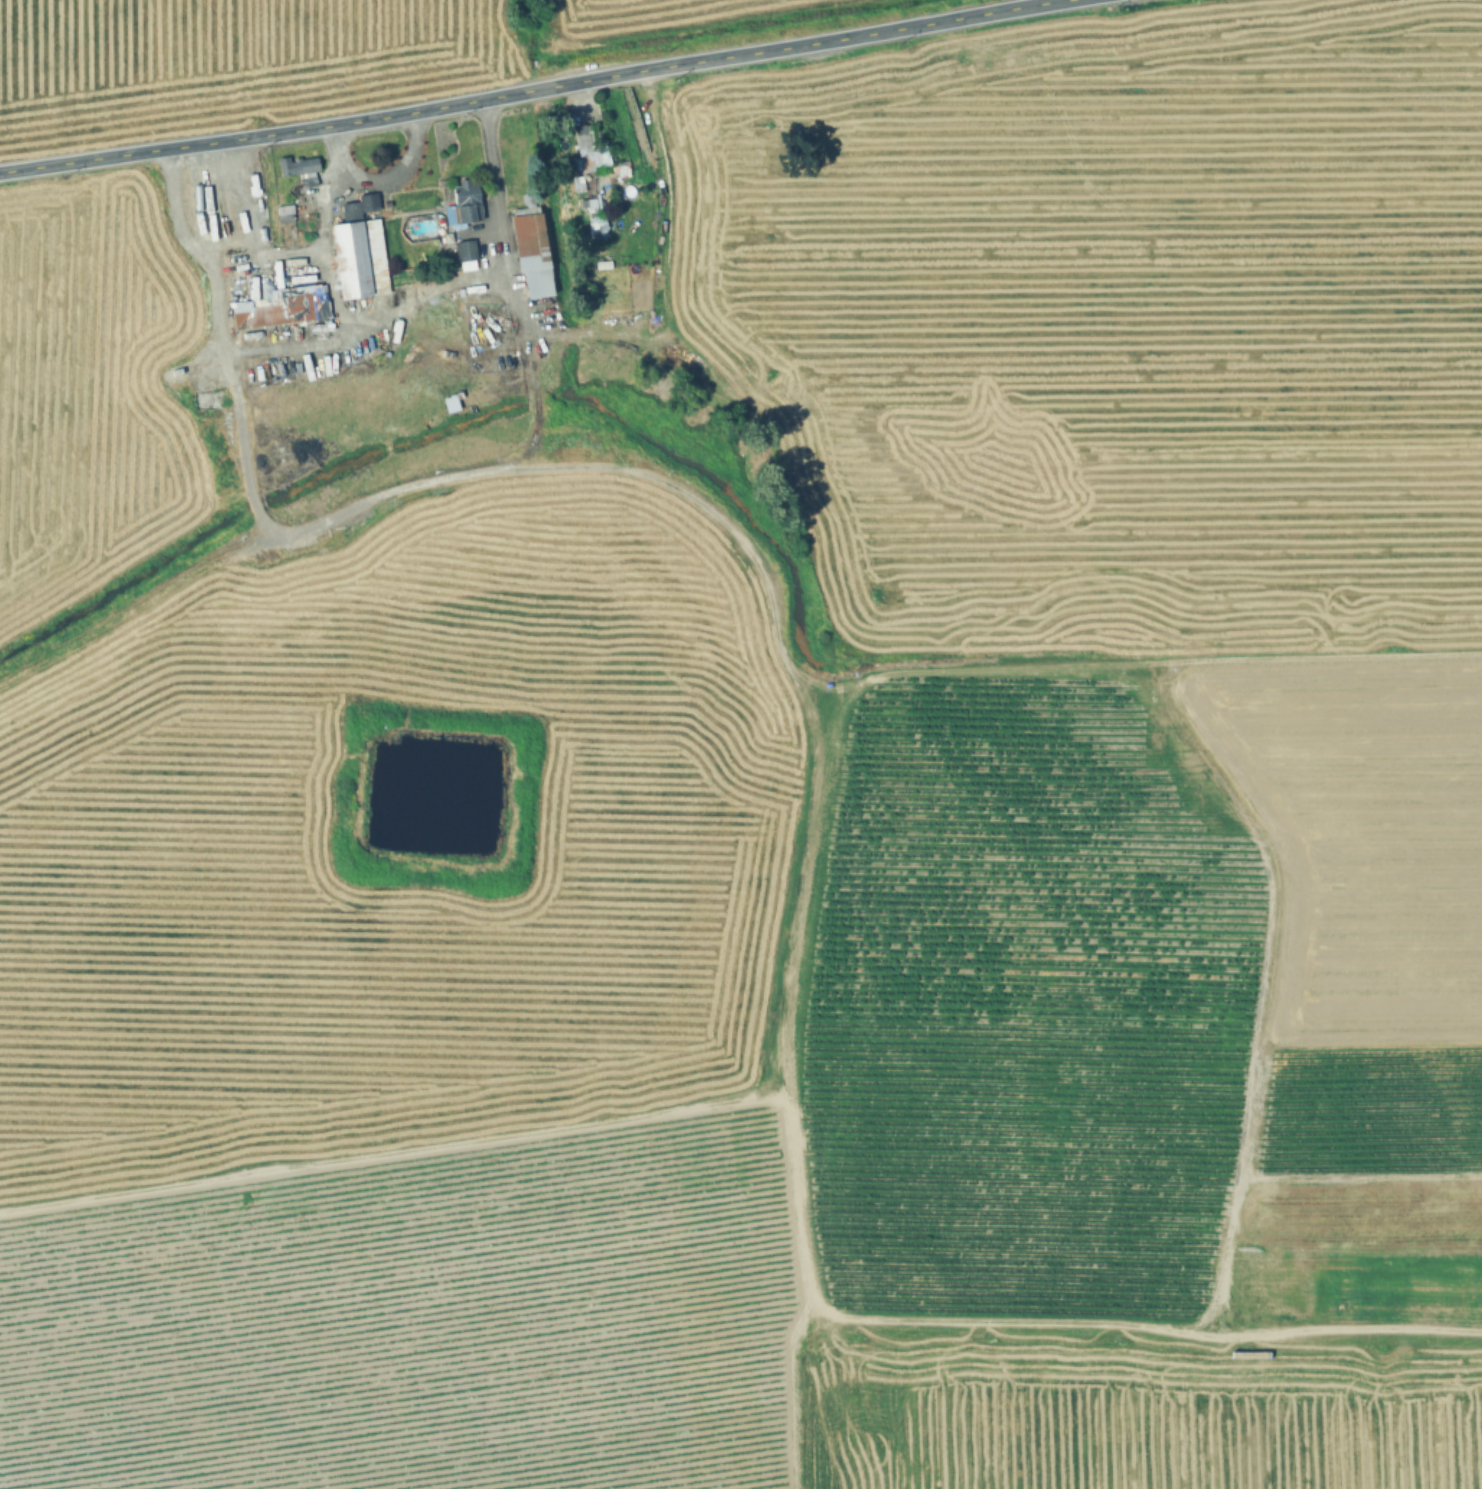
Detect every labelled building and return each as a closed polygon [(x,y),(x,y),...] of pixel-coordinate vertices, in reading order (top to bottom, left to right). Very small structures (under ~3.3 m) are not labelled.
[(576,128),(576,163),(592,163),(592,128),(576,128)] [(319,174),(319,159),(279,159),(279,174),(319,174)] [(456,181),(457,209),(452,209),(452,213),(449,213),(449,224),(482,223),(480,181),(456,181)] [(598,218),(597,200),(579,200),(581,238),(605,237),(604,218),(598,218)] [(293,223),(293,207),(277,207),(278,223),(293,223)] [(553,295),(528,298),(524,272),(520,273),(511,217),(541,213),(553,295)] [(342,301),(331,227),(378,219),(389,294),(342,301)] [(456,244),(458,263),(477,261),(475,241),(456,244)] [(329,318),(235,330),(231,304),(251,301),(252,308),(270,305),(268,291),(320,285),(322,301),(327,300),(329,318)] [(460,409),(454,395),(443,401),(449,414),(460,409)] [(235,443),(232,425),(223,427),(227,445),(235,443)]
